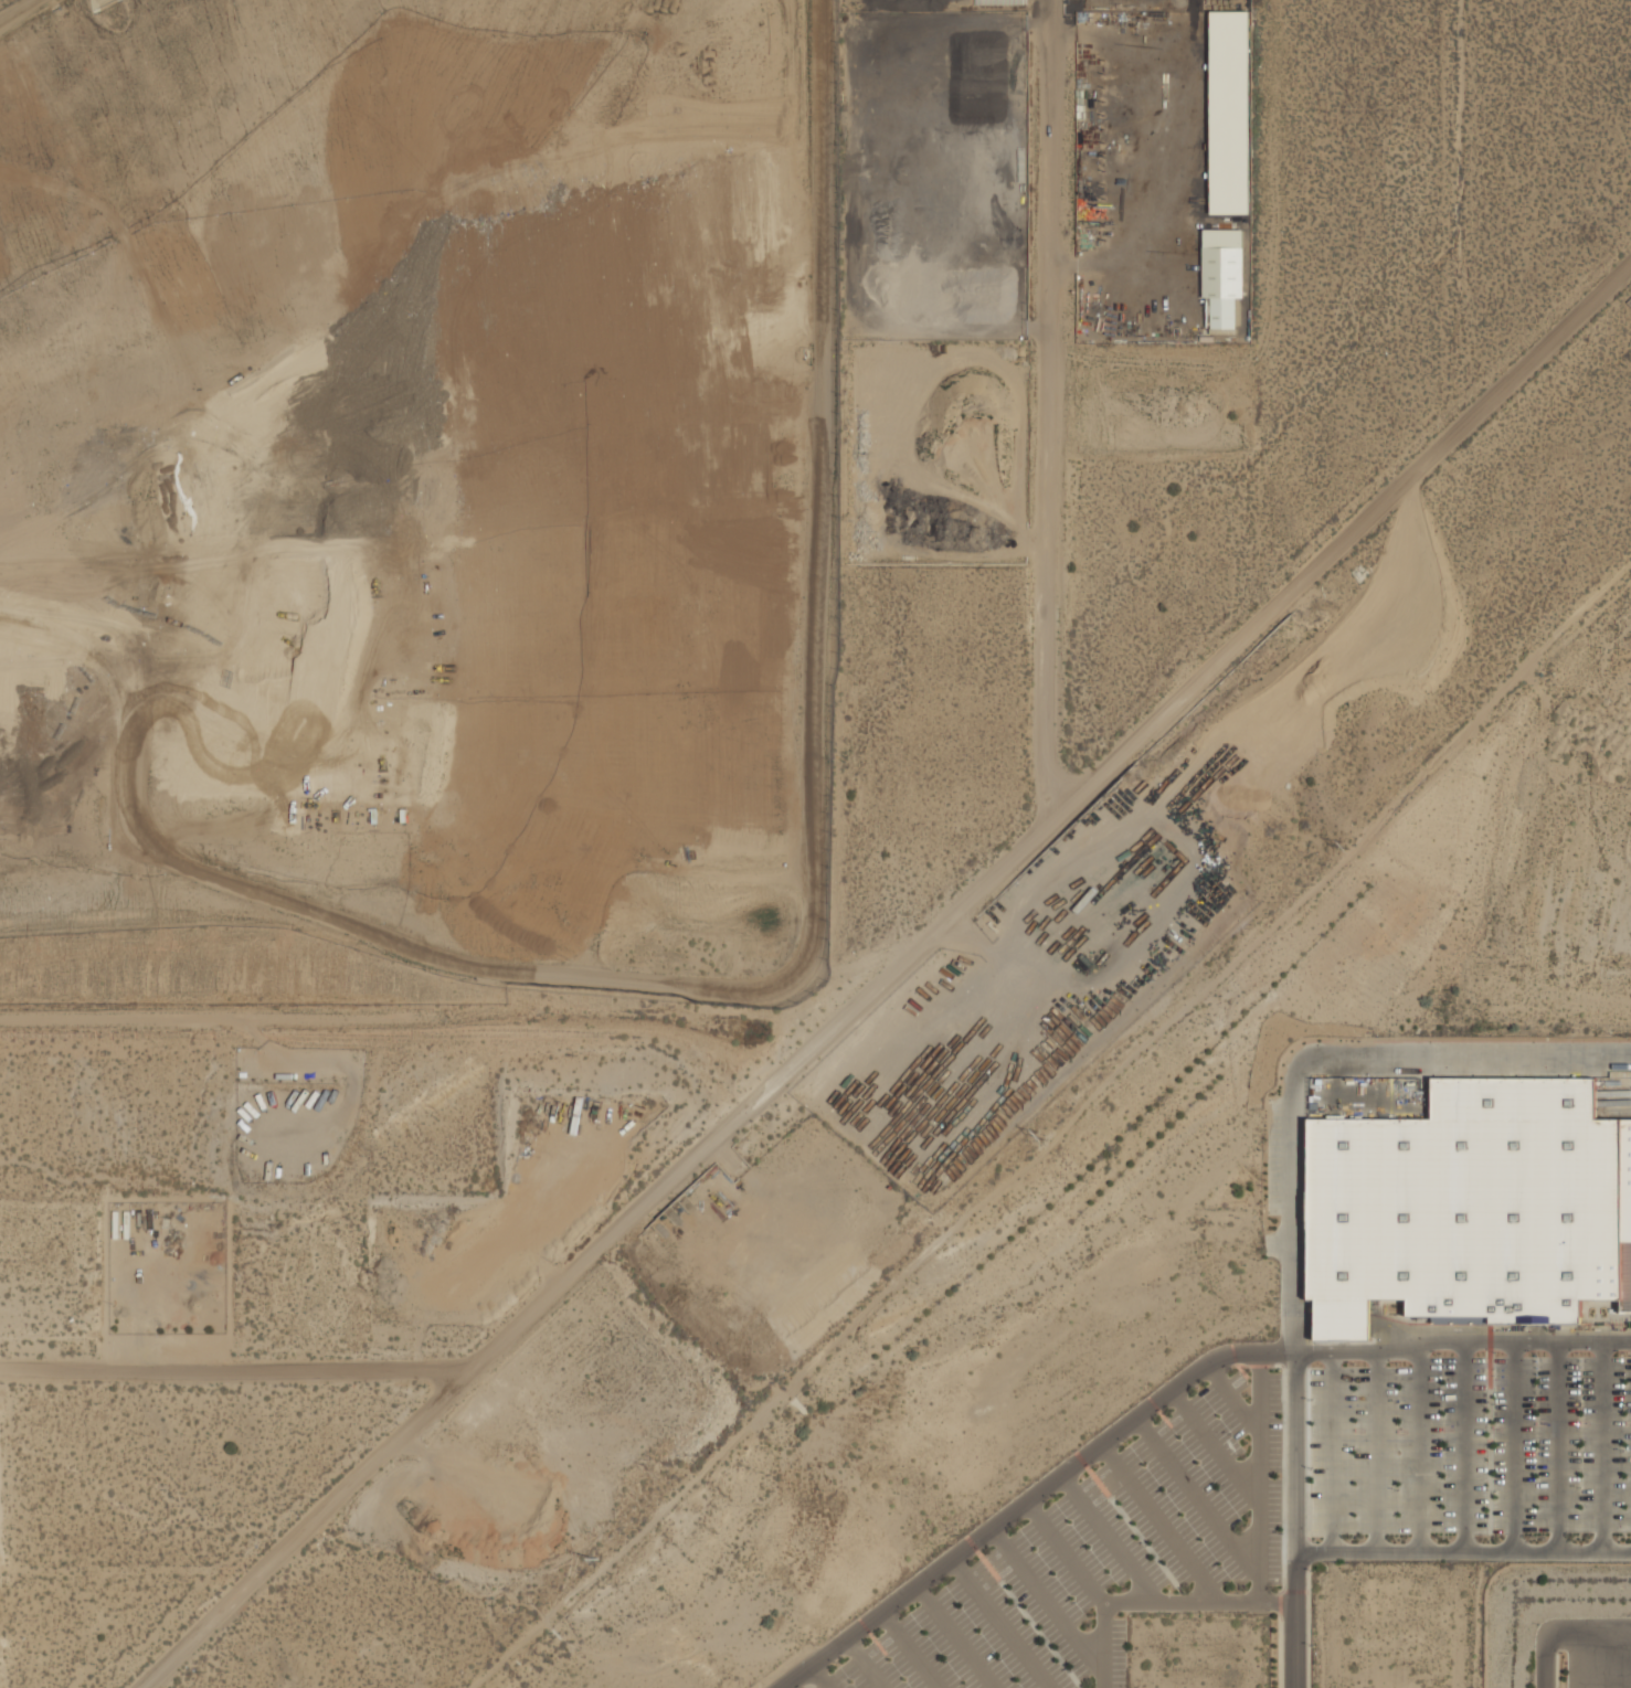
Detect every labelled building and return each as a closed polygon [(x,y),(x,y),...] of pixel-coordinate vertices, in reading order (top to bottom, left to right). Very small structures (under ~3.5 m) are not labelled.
[(1235,328),(1235,297),(1210,297),(1210,328),(1235,328)] [(1309,1299),(1316,1299),(1316,1339),(1371,1339),(1371,1298),(1408,1298),(1408,1315),(1433,1315),(1433,1323),(1581,1323),(1581,1298),(1622,1298),(1622,1310),(1630,1310),(1630,1119),(1596,1119),(1596,1077),(1432,1077),(1432,1118),(1309,1118),(1309,1299)]
